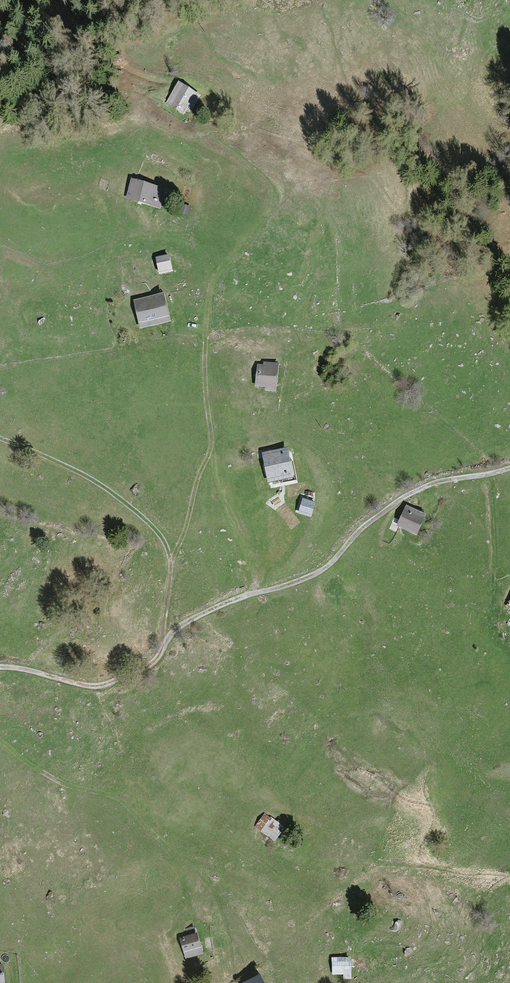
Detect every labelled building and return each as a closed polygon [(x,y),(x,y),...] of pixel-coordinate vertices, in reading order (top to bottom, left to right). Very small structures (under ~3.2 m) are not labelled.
[(181,83),(165,103),(187,120),(203,100),(181,83)] [(164,189),(134,179),(127,198),(157,209),(164,189)] [(173,256),(159,259),(162,275),(176,272),(173,256)] [(169,294),(136,301),(142,328),(175,320),(169,294)] [(287,365),(261,363),(259,391),(284,393),(287,365)] [(294,451),(267,457),(275,489),(302,482),(294,451)] [(311,509),(300,508),(299,518),(310,519),(311,509)] [(433,517),(411,508),(402,529),(424,539),(433,517)] [(268,815),(258,830),(281,844),(290,829),(268,815)] [(201,934),(183,940),(190,962),(209,956),(201,934)] [(355,958),(332,959),(333,974),(347,973),(347,981),(356,981),(355,958)]
